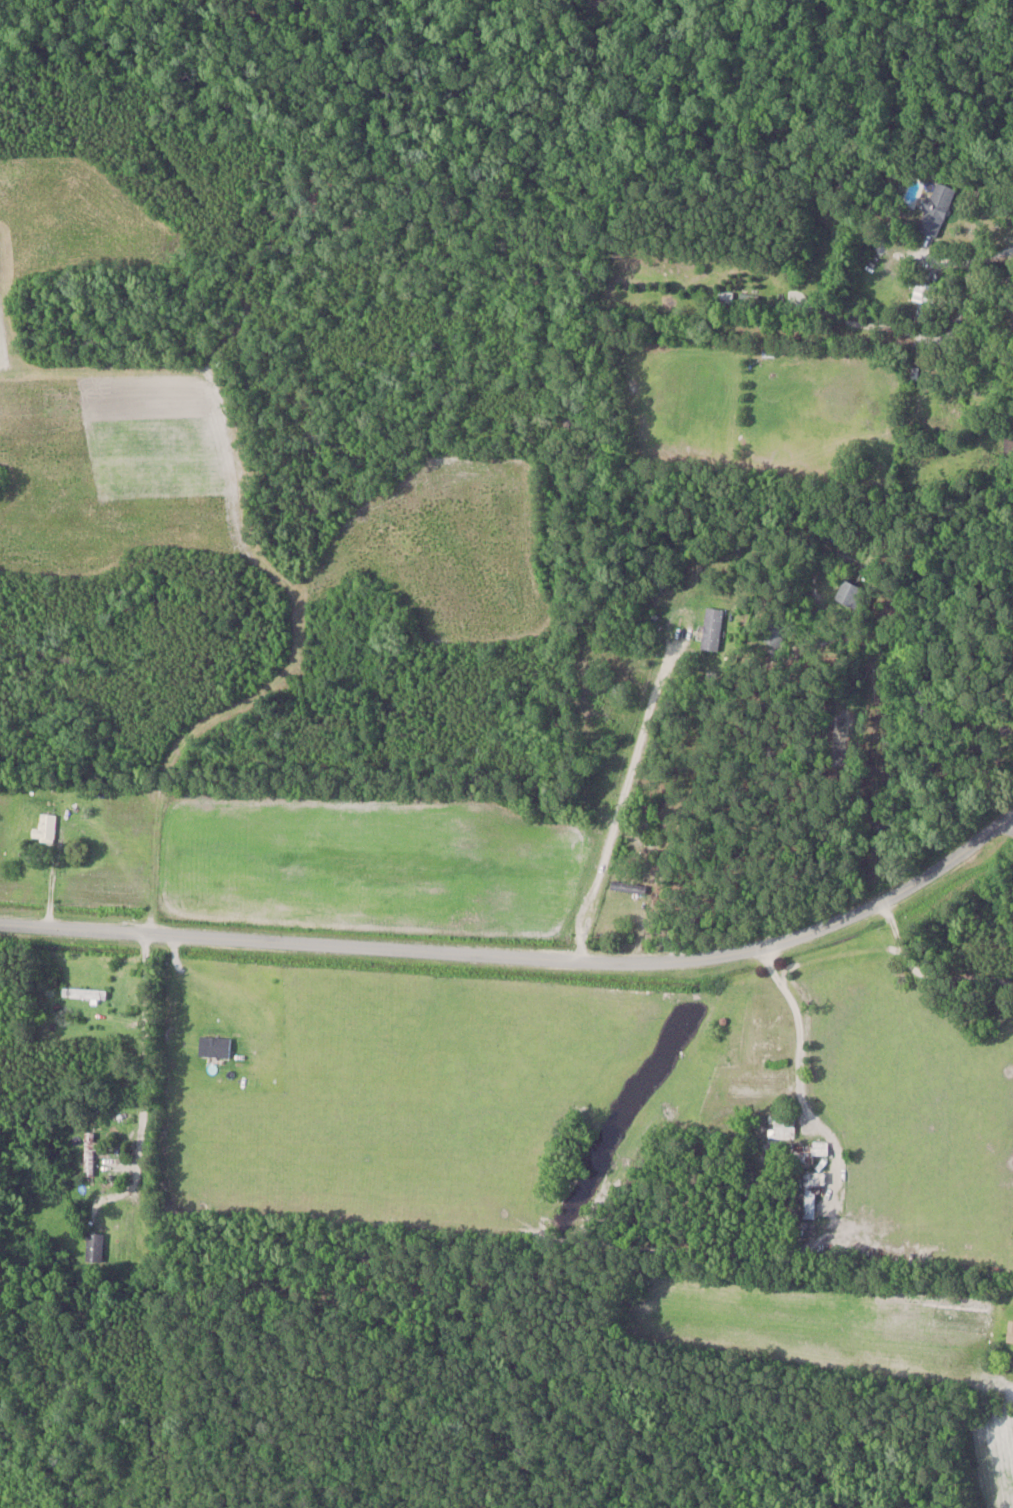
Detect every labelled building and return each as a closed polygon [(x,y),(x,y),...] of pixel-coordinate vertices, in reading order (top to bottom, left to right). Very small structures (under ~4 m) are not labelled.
[(957,191),(936,182),(916,230),(936,239),(957,191)] [(733,293),(720,292),(719,300),(732,302),(733,293)] [(1004,431),(1004,454),(1012,454),(1012,431),(1004,431)] [(835,598),(856,608),(865,588),(844,578),(835,598)] [(719,650),(724,608),(707,606),(702,648),(719,650)] [(778,647),(788,628),(772,620),(762,639),(778,647)] [(56,841),(56,813),(39,813),(39,841),(56,841)] [(646,895),(648,887),(614,880),(612,887),(646,895)] [(63,999),(107,999),(107,988),(63,988),(63,999)] [(200,1056),(230,1057),(231,1037),(200,1037),(200,1056)] [(796,1115),(769,1115),(769,1137),(796,1137),(796,1115)] [(85,1176),(96,1176),(96,1132),(85,1132),(85,1176)] [(813,1161),(813,1154),(828,1154),(828,1143),(802,1143),(802,1161),(813,1161)] [(825,1185),(825,1172),(804,1171),(803,1218),(815,1218),(817,1185),(825,1185)] [(87,1233),(87,1261),(103,1261),(103,1233),(87,1233)]
